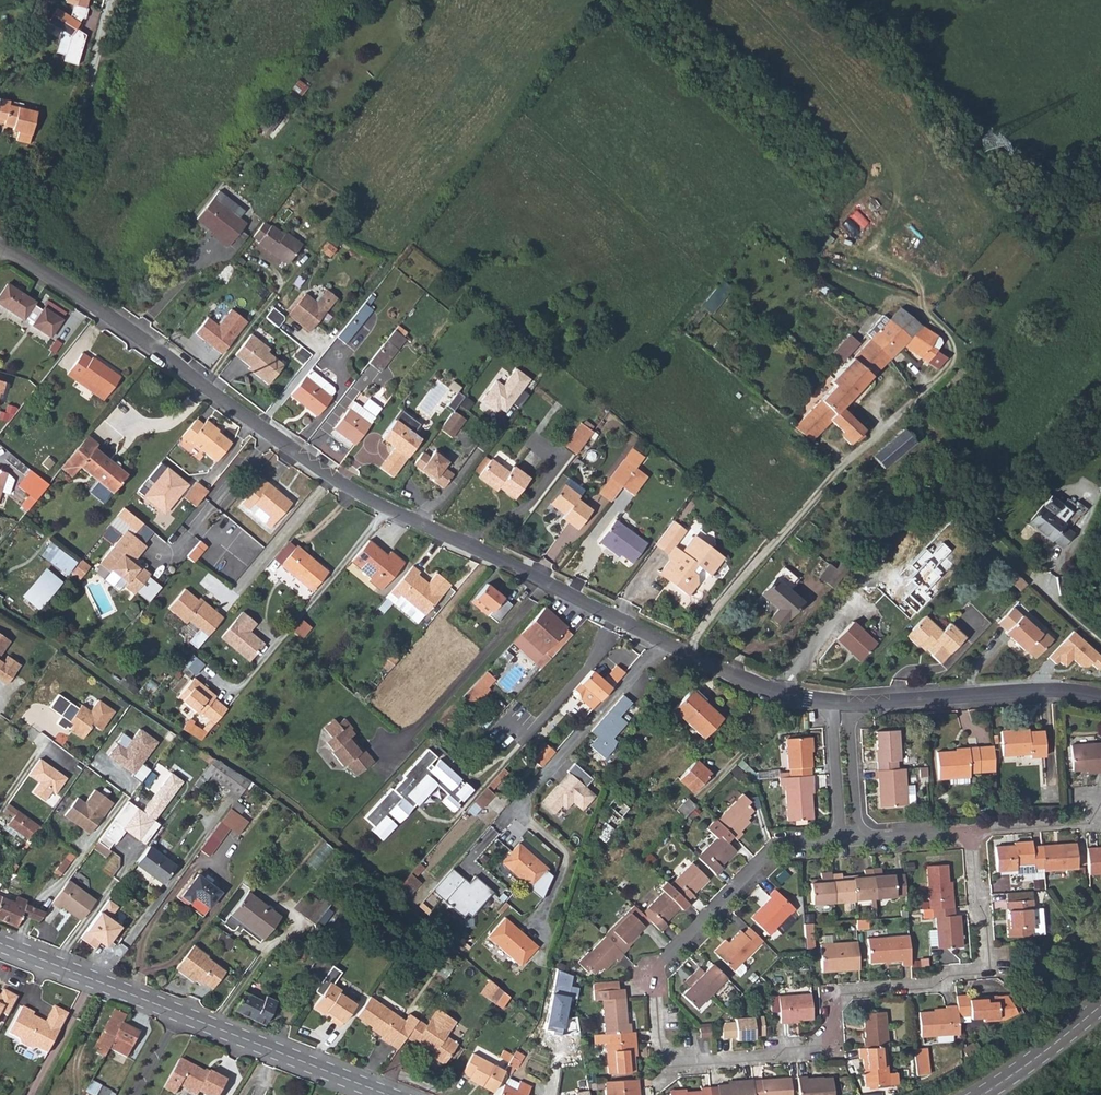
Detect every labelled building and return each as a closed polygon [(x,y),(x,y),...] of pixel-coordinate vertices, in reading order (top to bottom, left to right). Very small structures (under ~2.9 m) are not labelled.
[(66,3),(87,8),(89,0),(67,0),(66,3)] [(71,6),(68,15),(78,19),(81,21),(85,11),(71,6)] [(68,36),(60,62),(74,67),(83,37),(72,31),(78,19),(68,15),(66,18),(53,10),(46,22),(68,36)] [(9,125),(8,129),(14,131),(12,139),(25,142),(32,111),(18,107),(19,103),(0,99),(0,123),(9,125)] [(281,112),(273,105),(268,112),(276,118),(281,112)] [(276,118),(268,112),(256,127),(264,134),(276,119),(276,118)] [(212,197),(195,218),(212,232),(229,245),(245,224),(238,217),(243,211),(218,191),(213,198),(212,197)] [(264,222),(254,236),(260,241),(259,242),(288,264),(303,244),(286,232),(285,234),(272,225),(271,226),(264,222)] [(227,247),(229,245),(212,232),(210,234),(227,247)] [(330,243),(323,252),(329,257),(336,249),(330,243)] [(711,311),(733,287),(724,279),(702,303),(711,311)] [(9,284),(0,297),(0,304),(25,320),(27,317),(34,322),(33,325),(51,337),(63,319),(44,307),(42,310),(35,305),(37,302),(9,284)] [(306,293),(289,314),(295,320),(299,319),(303,322),(301,324),(310,331),(337,297),(327,289),(316,301),(306,293)] [(371,294),(365,303),(368,306),(375,297),(371,294)] [(368,306),(365,303),(337,337),(345,343),(372,309),(368,306)] [(890,319),(908,340),(912,335),(920,325),(910,317),(909,317),(899,305),(896,307),(895,306),(892,310),(895,313),(890,319)] [(273,307),(266,316),(278,327),(283,320),(284,316),(273,307)] [(220,356),(245,322),(229,310),(216,325),(205,317),(193,334),(220,356)] [(867,334),(867,335),(872,338),(889,320),(883,316),(867,334)] [(889,320),(872,338),(890,358),(903,345),(908,340),(890,319),(889,320)] [(937,337),(920,325),(912,335),(931,347),(937,337)] [(407,339),(395,330),(386,341),(398,350),(407,339)] [(252,334),(236,354),(253,368),(253,372),(268,384),(284,364),(268,351),(270,348),(252,334)] [(903,345),(939,369),(948,357),(931,347),(912,335),(908,340),(903,345)] [(834,354),(842,362),(859,344),(851,337),(834,354)] [(850,399),(890,358),(872,338),(833,379),(831,381),(835,385),(850,399)] [(398,350),(386,341),(368,364),(380,373),(398,350)] [(92,359),(83,353),(68,375),(77,381),(80,376),(108,394),(121,375),(93,357),(92,359)] [(334,388),(311,369),(305,377),(330,397),(334,392),(334,388)] [(528,380),(514,369),(501,385),(495,381),(480,400),(494,412),(497,408),(503,412),(510,403),(517,408),(526,396),(520,391),(528,380)] [(104,400),(108,394),(80,376),(77,381),(104,400)] [(330,397),(305,377),(291,395),(318,416),(331,398),(330,397)] [(834,385),(795,428),(809,440),(824,423),(828,421),(829,420),(832,422),(842,432),(840,434),(851,443),(858,436),(860,440),(864,436),(867,433),(864,430),(866,427),(847,412),(848,411),(847,411),(843,407),(849,401),(850,399),(835,385),(834,385)] [(334,428),(355,444),(376,417),(356,401),(349,410),(348,409),(334,428)] [(452,439),(466,421),(454,412),(440,430),(452,439)] [(203,423),(197,417),(181,436),(188,442),(191,439),(216,461),(233,441),(219,429),(220,428),(207,418),(203,423)] [(824,423),(809,440),(813,443),(832,422),(829,420),(828,421),(824,423)] [(393,478),(422,440),(406,427),(405,428),(396,421),(382,438),(395,448),(380,468),(393,478)] [(566,445),(577,454),(594,432),(583,423),(566,445)] [(904,429),(895,436),(906,448),(915,441),(904,429)] [(99,443),(89,435),(62,468),(72,477),(82,465),(113,490),(128,472),(97,446),(99,443)] [(906,448),(895,436),(872,456),(883,468),(906,448)] [(450,461),(436,450),(431,458),(424,452),(415,465),(435,480),(433,482),(443,489),(453,476),(445,469),(450,461)] [(490,459),(485,455),(474,469),(480,473),(478,476),(497,490),(500,487),(515,498),(530,477),(515,466),(511,472),(492,458),(490,459)] [(628,455),(626,459),(638,468),(640,465),(628,455)] [(612,478),(623,487),(638,468),(626,459),(612,478)] [(23,503),(30,509),(51,482),(50,481),(40,474),(31,467),(26,474),(19,483),(32,492),(23,503)] [(648,478),(638,468),(623,487),(635,495),(648,478)] [(0,469),(0,495),(2,490),(10,492),(15,479),(8,472),(0,469)] [(292,502),(263,477),(242,502),(271,527),(292,502)] [(623,487),(612,478),(600,493),(612,502),(623,487)] [(198,481),(194,487),(197,489),(202,484),(198,481)] [(99,483),(95,489),(106,496),(110,490),(99,483)] [(194,487),(185,497),(195,506),(209,490),(202,484),(197,489),(194,487)] [(581,495),(566,484),(551,503),(565,513),(562,516),(579,529),(593,509),(582,501),(580,504),(577,502),(581,495)] [(1061,505),(1048,495),(1026,523),(1048,541),(1050,539),(1059,546),(1070,533),(1061,526),(1063,523),(1060,521),(1053,515),(1061,505)] [(1069,511),(1061,505),(1053,515),(1060,521),(1069,511)] [(99,536),(111,545),(123,530),(131,536),(141,523),(122,508),(99,536)] [(648,542),(616,519),(600,541),(607,547),(609,544),(621,554),(633,563),(648,542)] [(689,531),(676,521),(658,545),(670,553),(670,561),(660,574),(691,596),(700,584),(699,575),(703,569),(712,576),(726,558),(696,536),(684,551),(678,546),(689,531)] [(131,536),(123,530),(111,545),(96,564),(106,572),(108,570),(123,582),(120,586),(130,594),(132,591),(145,576),(147,574),(139,568),(138,570),(132,565),(131,561),(144,547),(131,536)] [(209,544),(202,537),(188,554),(195,560),(209,544)] [(388,554),(370,539),(352,561),(372,578),(370,580),(382,591),(406,562),(392,550),(388,554)] [(48,543),(39,556),(66,576),(76,563),(48,543)] [(620,557),(621,554),(609,544),(607,547),(620,557)] [(294,548),(281,564),(313,591),(327,574),(315,562),(313,564),(294,548)] [(83,558),(71,571),(80,578),(91,565),(83,558)] [(139,568),(131,561),(132,565),(138,570),(139,568)] [(830,563),(821,575),(828,580),(837,568),(830,563)] [(420,571),(414,565),(413,566),(391,592),(398,598),(392,606),(417,626),(425,615),(452,585),(438,573),(429,584),(427,586),(424,583),(425,580),(418,575),(420,571)] [(1005,575),(1022,590),(1028,583),(1012,568),(1005,575)] [(159,588),(145,576),(132,591),(146,603),(159,588)] [(778,628),(800,602),(773,580),(759,596),(775,611),(768,620),(778,628)] [(488,615),(489,615),(493,619),(497,622),(512,605),(487,584),(475,598),(472,602),(488,615)] [(186,622),(205,638),(221,619),(202,603),(200,605),(195,601),(183,590),(166,609),(184,625),(186,622)] [(567,627),(545,607),(521,633),(543,654),(545,652),(551,657),(559,649),(572,635),(566,629),(567,627)] [(1006,632),(1004,634),(1024,652),(1025,651),(1034,659),(1050,641),(1041,633),(1039,635),(1012,609),(998,624),(1006,632)] [(240,610),(217,637),(248,661),(263,643),(249,630),(256,623),(240,610)] [(303,619),(294,629),(303,637),(311,626),(303,619)] [(941,635),(924,619),(906,638),(915,646),(917,644),(931,656),(930,657),(939,666),(962,642),(947,628),(941,635)] [(878,640),(884,635),(871,621),(865,627),(878,640)] [(875,643),(851,622),(835,639),(859,661),(875,643)] [(10,641),(0,634),(0,656),(10,641)] [(392,651),(381,663),(388,669),(399,657),(392,651)] [(198,673),(205,660),(191,652),(184,665),(198,673)] [(7,685),(21,665),(7,656),(3,663),(0,661),(0,680),(7,685)] [(497,659),(485,671),(490,676),(502,663),(497,659)] [(624,673),(616,667),(602,682),(591,671),(572,691),(572,696),(577,700),(581,700),(592,710),(624,673)] [(195,678),(179,697),(201,715),(202,713),(215,723),(228,709),(215,698),(217,696),(195,678)] [(722,718),(691,689),(673,709),(703,738),(722,718)] [(627,692),(595,728),(601,733),(593,742),(608,755),(616,746),(614,744),(620,738),(616,735),(630,719),(623,713),(635,699),(627,692)] [(100,730),(113,710),(96,698),(88,708),(80,703),(76,707),(56,693),(47,706),(60,715),(54,722),(63,728),(65,727),(80,739),(90,723),(100,730)] [(580,712),(574,719),(579,724),(585,717),(580,712)] [(182,728),(196,736),(201,740),(208,732),(202,728),(188,719),(182,728)] [(373,762),(363,749),(361,750),(358,752),(348,740),(351,737),(354,735),(350,730),(352,729),(344,719),(337,725),(334,721),(322,729),(330,739),(325,743),(332,752),(330,753),(341,766),(345,763),(355,776),(373,762)] [(115,742),(106,755),(128,772),(139,782),(148,769),(140,763),(156,741),(138,727),(123,747),(115,742)] [(878,762),(878,770),(899,768),(898,760),(902,759),(899,729),(876,730),(879,761),(878,762)] [(1013,731),(1002,732),(1003,756),(1015,756),(1015,753),(1031,752),(1032,759),(1048,759),(1046,733),(1014,734),(1013,731)] [(361,750),(351,737),(348,740),(358,752),(361,750)] [(780,771),(780,776),(812,774),(811,766),(813,766),(811,737),(788,738),(789,767),(791,768),(791,771),(780,771)] [(555,752),(546,743),(532,759),(541,767),(555,752)] [(956,751),(938,751),(940,779),(972,777),(971,772),(993,770),(991,745),(970,747),(970,751),(956,752),(956,751)] [(1072,747),(1073,771),(1083,770),(1088,770),(1088,775),(1100,774),(1100,745),(1072,747)] [(391,790),(365,819),(373,827),(369,831),(383,843),(438,783),(450,794),(441,804),(450,812),(455,813),(460,807),(457,805),(461,801),(463,803),(474,790),(428,748),(403,776),(406,779),(394,792),(391,790)] [(198,755),(209,764),(213,758),(201,751),(198,755)] [(67,777),(39,759),(29,773),(40,783),(33,792),(45,802),(52,791),(56,794),(67,777)] [(561,782),(545,799),(557,810),(564,801),(568,805),(575,798),(584,807),(597,793),(589,785),(596,777),(577,760),(570,769),(571,770),(574,772),(563,784),(561,782)] [(710,775),(695,761),(680,778),(695,792),(710,775)] [(907,784),(906,768),(899,768),(878,770),(879,787),(884,786),(885,806),(908,804),(908,803),(916,803),(915,794),(908,794),(907,784)] [(561,782),(563,784),(574,772),(571,770),(561,782)] [(140,810),(126,801),(96,840),(110,850),(124,832),(145,844),(159,825),(153,820),(182,781),(169,772),(140,810)] [(815,791),(814,774),(812,774),(780,776),(780,785),(787,785),(789,819),(796,819),(807,819),(815,818),(812,791),(815,791)] [(907,784),(908,794),(915,794),(915,783),(907,784)] [(486,788),(473,802),(481,809),(494,795),(486,788)] [(76,795),(62,815),(87,833),(112,803),(93,789),(82,801),(76,795)] [(742,793),(717,818),(737,839),(743,833),(740,830),(749,821),(748,819),(750,816),(749,814),(753,810),(748,804),(751,801),(742,793)] [(250,802),(241,795),(235,804),(201,849),(209,856),(214,849),(219,843),(230,828),(237,833),(247,819),(241,814),(250,802)] [(630,808),(616,795),(609,804),(615,811),(622,817),(630,808)] [(697,805),(689,798),(677,810),(685,817),(697,805)] [(38,826),(7,802),(1,810),(10,817),(5,825),(30,841),(38,826)] [(624,819),(622,817),(615,811),(605,821),(614,830),(624,819)] [(719,834),(697,856),(716,875),(723,868),(721,865),(735,851),(719,834)] [(310,862),(317,867),(333,847),(326,841),(310,862)] [(1034,869),(1045,868),(1043,850),(1043,847),(1043,845),(1034,846),(1033,841),(1015,842),(1016,845),(997,846),(999,871),(1018,870),(1018,867),(1034,865),(1034,869)] [(537,856),(521,842),(504,860),(533,886),(532,887),(544,898),(555,874),(548,869),(549,867),(541,860),(539,862),(535,858),(537,856)] [(1060,849),(1043,850),(1045,868),(1045,871),(1079,869),(1078,845),(1060,846),(1060,849)] [(175,866),(149,846),(135,865),(162,885),(175,866)] [(1089,848),(1091,876),(1100,875),(1100,848),(1089,848)] [(70,850),(54,872),(60,876),(76,855),(70,850)] [(486,853),(482,858),(486,862),(490,856),(486,853)] [(656,858),(651,853),(645,858),(651,864),(656,858)] [(692,861),(670,883),(689,902),(695,895),(693,892),(707,877),(692,861)] [(425,867),(420,862),(411,873),(416,877),(425,867)] [(466,877),(454,866),(434,888),(450,902),(450,905),(453,905),(464,915),(468,910),(472,914),(494,890),(476,874),(470,881),(466,881),(464,879),(466,877)] [(928,867),(931,909),(933,909),(954,907),(954,899),(950,900),(949,882),(948,866),(928,867)] [(865,878),(853,879),(853,881),(854,898),(854,900),(895,898),(894,876),(893,876),(881,877),(881,874),(881,870),(865,871),(865,878)] [(13,876),(12,875),(10,872),(0,885),(4,888),(13,876)] [(220,891),(197,873),(179,897),(189,906),(191,903),(204,913),(220,891)] [(416,877),(411,873),(400,885),(410,895),(422,882),(416,877)] [(833,900),(854,898),(853,881),(841,882),(841,875),(831,876),(831,873),(821,874),(821,884),(811,884),(811,896),(811,905),(833,904),(833,900)] [(905,875),(894,876),(895,898),(906,896),(905,875)] [(1036,881),(1036,891),(1046,891),(1045,880),(1036,881)] [(94,902),(68,882),(65,885),(52,902),(60,908),(62,906),(80,920),(94,902)] [(664,889),(642,912),(649,919),(661,930),(668,923),(665,920),(680,905),(664,889)] [(795,909),(775,890),(767,897),(769,899),(751,917),(768,935),(795,909)] [(281,916),(248,891),(230,913),(241,922),(243,920),(265,937),(281,916)] [(1035,899),(1035,891),(1008,893),(1008,901),(1035,899)] [(299,912),(314,925),(315,923),(334,899),(325,893),(320,901),(312,895),(299,912)] [(16,927),(21,916),(37,923),(44,914),(24,906),(25,902),(15,898),(13,902),(0,896),(0,920),(16,927)] [(1035,899),(1008,901),(1011,918),(1007,918),(1009,937),(1035,935),(1034,909),(1035,908),(1035,899)] [(102,944),(109,948),(123,928),(111,917),(120,907),(109,901),(81,938),(95,951),(102,944)] [(627,909),(603,933),(604,934),(622,951),(629,945),(628,944),(626,943),(637,932),(649,919),(642,912),(633,903),(627,909)] [(957,915),(956,907),(954,907),(933,909),(934,918),(937,918),(939,949),(964,947),(962,915),(957,915)] [(486,937),(520,966),(538,946),(504,916),(486,937)] [(868,927),(868,918),(855,919),(856,929),(868,927)] [(263,939),(265,937),(243,920),(241,922),(263,939)] [(804,922),(805,937),(813,936),(812,922),(804,922)] [(763,940),(750,927),(744,933),(741,930),(728,942),(716,954),(739,977),(746,971),(745,968),(741,963),(763,940)] [(638,933),(637,932),(626,943),(628,944),(638,933)] [(236,941),(227,934),(222,941),(231,947),(236,941)] [(616,959),(623,952),(622,951),(604,934),(588,950),(577,960),(585,969),(588,967),(592,971),(597,966),(599,968),(601,965),(603,967),(613,957),(616,959)] [(821,936),(822,944),(832,943),(831,935),(821,936)] [(901,966),(911,965),(909,935),(867,938),(870,964),(885,962),(885,964),(889,964),(889,962),(901,961),(901,966)] [(713,952),(716,954),(728,942),(725,940),(713,952)] [(821,973),(859,971),(857,941),(832,943),(822,944),(820,944),(821,973)] [(208,955),(194,944),(176,967),(185,974),(187,972),(195,978),(202,984),(204,982),(212,988),(225,970),(207,956),(208,955)] [(330,967),(317,955),(305,972),(320,982),(330,967)] [(710,991),(725,976),(712,963),(704,972),(699,967),(692,973),(710,991)] [(261,973),(258,970),(251,978),(245,987),(234,1010),(254,1020),(256,1016),(267,1021),(276,1001),(266,996),(263,1001),(250,994),(256,982),(261,973)] [(573,975),(557,970),(546,1018),(546,1029),(554,1029),(553,1033),(561,1034),(562,1027),(564,1028),(569,998),(577,999),(579,987),(571,986),(573,975)] [(187,972),(185,974),(194,981),(195,978),(187,972)] [(710,992),(710,991),(692,973),(685,980),(690,986),(682,993),(695,1007),(710,992)] [(478,994),(485,998),(494,984),(487,979),(478,994)] [(617,979),(591,980),(592,989),(617,988),(617,979)] [(485,998),(493,1004),(502,991),(494,984),(485,998)] [(338,993),(328,986),(311,1010),(321,1017),(322,1016),(323,1014),(331,1019),(330,1021),(328,1024),(337,1030),(352,1007),(336,996),(338,993)] [(625,1022),(624,996),(620,996),(620,988),(617,988),(592,989),(592,990),(593,999),(601,999),(602,1032),(603,1032),(608,1032),(628,1031),(628,1022),(625,1022)] [(18,997),(4,989),(1,995),(0,995),(0,1013),(0,1012),(8,1016),(18,997)] [(508,997),(502,991),(493,1004),(499,1009),(508,997)] [(812,993),(778,996),(781,1024),(800,1023),(800,1021),(814,1020),(812,993)] [(921,1038),(959,1035),(958,1017),(970,1017),(970,1020),(982,1019),(983,1022),(998,1021),(998,1020),(1002,1020),(1014,1013),(1014,1012),(1007,1000),(1005,996),(970,997),(970,994),(956,995),(957,1006),(944,1007),(944,1009),(934,1009),(934,1011),(919,1012),(921,1038)] [(1015,996),(1007,1000),(1014,1012),(1021,1009),(1015,996)] [(400,1024),(365,1001),(352,1021),(370,1033),(370,1035),(377,1039),(375,1042),(384,1048),(393,1035),(403,1042),(404,1040),(407,1035),(416,1021),(420,1016),(422,1012),(422,1011),(412,1005),(400,1024)] [(45,1021),(34,1016),(36,1013),(23,1006),(7,1034),(17,1040),(19,1045),(29,1051),(35,1050),(45,1055),(68,1013),(54,1006),(45,1021)] [(98,1055),(102,1057),(107,1047),(120,1023),(124,1016),(113,1011),(102,1033),(100,1032),(94,1043),(99,1045),(95,1053),(98,1055)] [(425,1027),(416,1021),(407,1035),(404,1040),(413,1046),(415,1043),(425,1050),(429,1049),(433,1052),(430,1056),(432,1059),(442,1067),(456,1045),(445,1037),(454,1023),(436,1011),(425,1027)] [(864,1039),(866,1048),(884,1046),(890,1045),(887,1012),(864,1014),(865,1038),(864,1039)] [(265,1025),(267,1021),(256,1016),(254,1020),(265,1025)] [(766,1035),(764,1017),(736,1019),(736,1023),(725,1024),(722,1027),(723,1038),(737,1037),(737,1040),(751,1040),(750,1036),(756,1035),(766,1035)] [(138,1033),(120,1023),(107,1047),(125,1057),(138,1033)] [(700,1038),(711,1037),(710,1026),(700,1027),(700,1038)] [(634,1039),(633,1030),(629,1031),(628,1031),(608,1032),(603,1032),(602,1032),(593,1033),(593,1042),(604,1041),(606,1071),(632,1070),(631,1053),(631,1039),(634,1039)] [(888,1084),(884,1046),(866,1048),(857,1048),(858,1059),(861,1059),(863,1086),(888,1084)] [(516,1051),(505,1070),(509,1074),(514,1068),(516,1069),(524,1056),(516,1051)] [(928,1078),(926,1052),(913,1053),(916,1078),(928,1078)] [(468,1079),(492,1092),(504,1071),(472,1053),(461,1073),(469,1077),(468,1079)] [(90,1068),(95,1070),(102,1057),(98,1055),(90,1068)] [(176,1059),(160,1087),(172,1093),(177,1084),(195,1094),(196,1091),(203,1094),(216,1094),(224,1080),(206,1071),(205,1074),(176,1059)] [(797,1077),(798,1094),(833,1094),(832,1078),(824,1078),(823,1077),(807,1078),(807,1076),(797,1077)] [(505,1084),(515,1089),(518,1083),(508,1078),(505,1084)] [(639,1078),(605,1080),(606,1094),(636,1094),(636,1087),(640,1087),(639,1078)] [(752,1080),(753,1094),(791,1094),(790,1078),(760,1079),(759,1080),(752,1080)] [(752,1080),(752,1079),(727,1081),(727,1084),(717,1085),(717,1086),(709,1087),(710,1094),(753,1094),(752,1080)] [(518,1083),(515,1089),(505,1084),(504,1084),(499,1094),(526,1094),(531,1085),(519,1080),(518,1083)] [(90,1081),(83,1092),(87,1094),(107,1094),(109,1092),(90,1081)] [(709,1087),(700,1087),(700,1090),(686,1091),(686,1089),(669,1090),(669,1094),(710,1094),(709,1087)]
